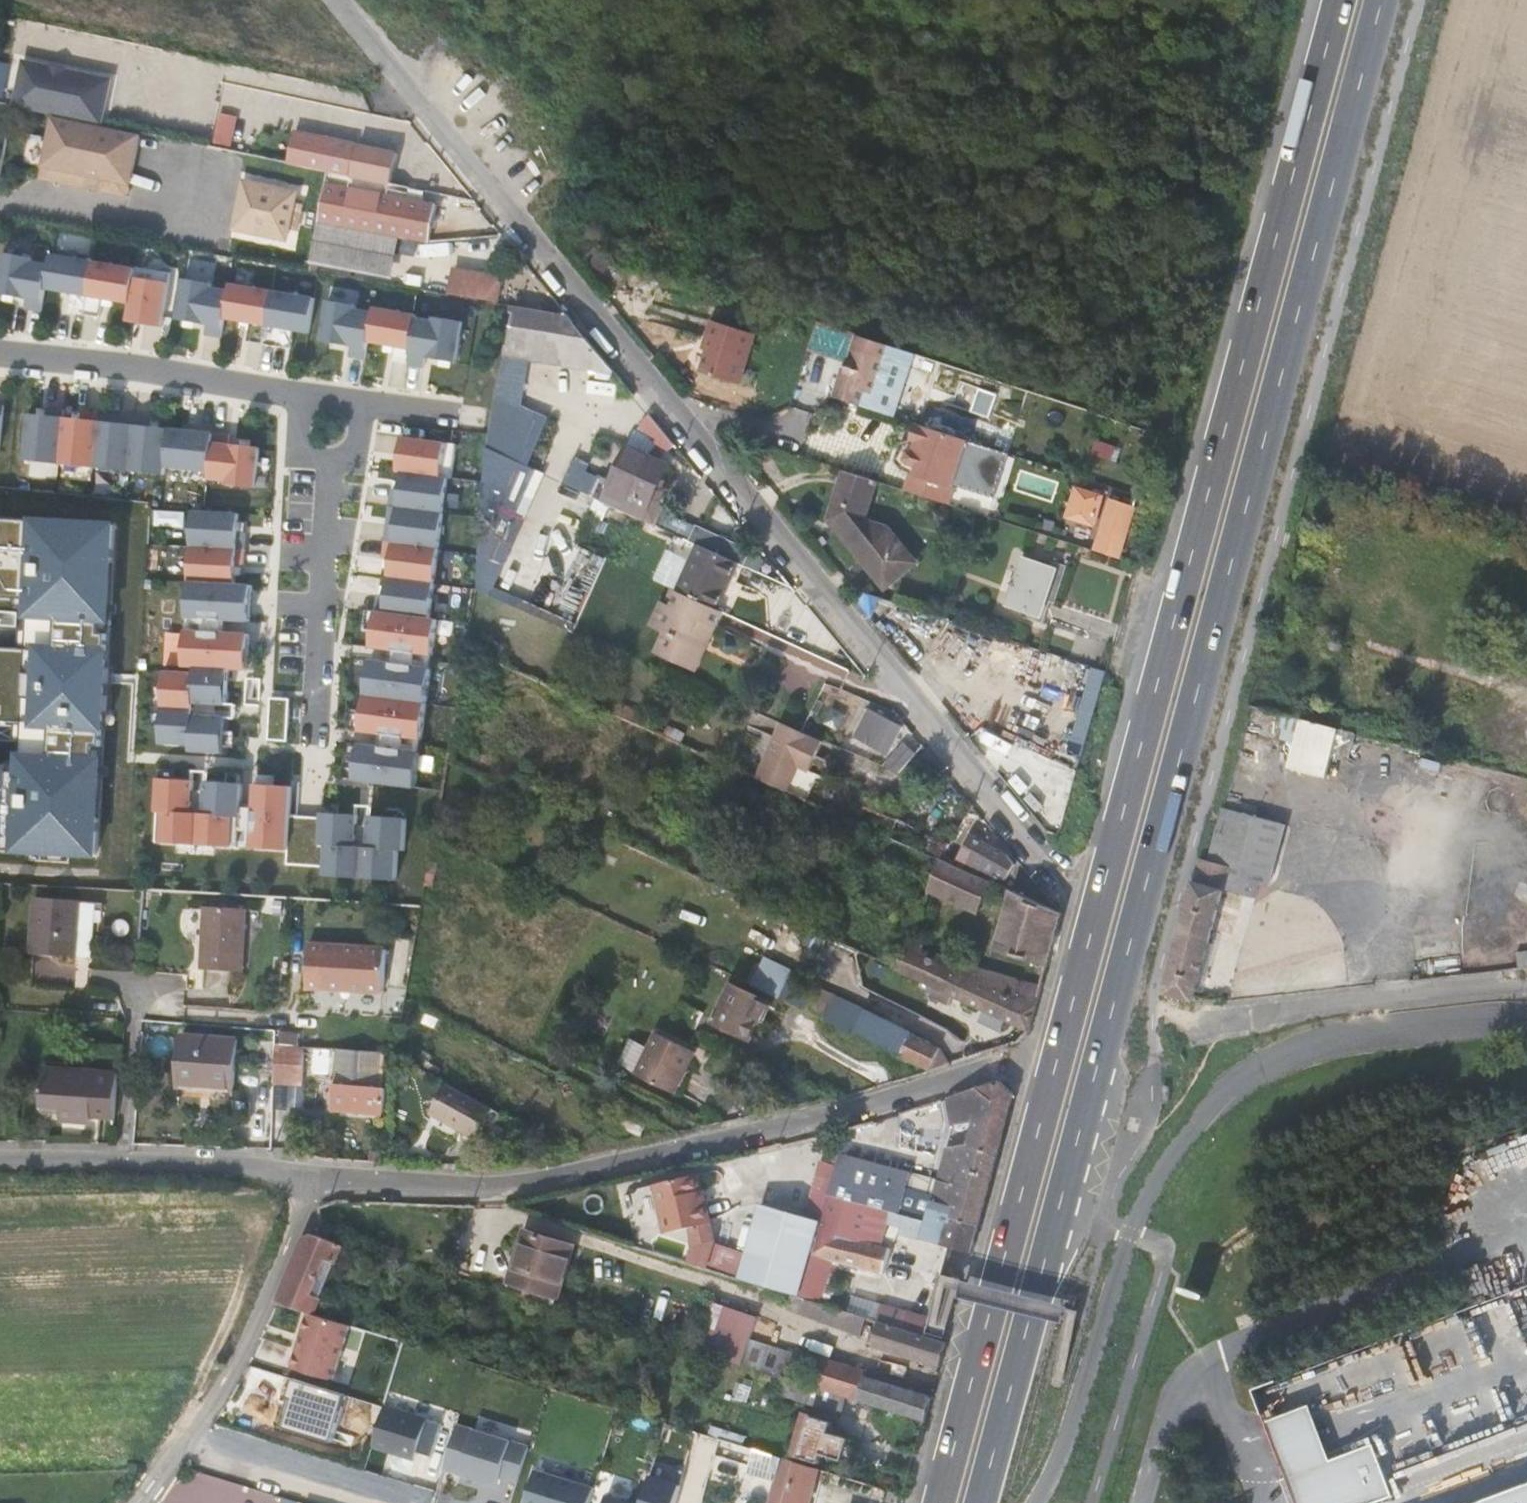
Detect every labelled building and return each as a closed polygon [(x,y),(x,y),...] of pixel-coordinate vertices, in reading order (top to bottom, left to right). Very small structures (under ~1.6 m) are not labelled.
[(6,95),(11,62),(0,61),(0,94),(6,95)] [(25,63),(16,108),(104,126),(114,80),(25,63)] [(143,137),(50,118),(40,167),(133,186),(143,137)] [(354,144),(293,131),(287,162),(326,170),(348,175),(354,144)] [(358,145),(352,175),(390,183),(396,152),(358,145)] [(294,186),(240,176),(231,225),(285,235),(294,186)] [(428,242),(435,204),(324,183),(317,221),(393,235),(428,242)] [(384,283),(393,235),(317,221),(308,270),(384,283)] [(1,253),(0,261),(0,294),(25,298),(23,309),(39,311),(43,289),(47,263),(30,261),(31,258),(1,253)] [(82,315),(91,261),(49,254),(47,263),(43,289),(70,294),(67,312),(82,315)] [(134,268),(91,261),(82,315),(98,317),(101,299),(128,303),(134,268)] [(134,268),(128,303),(125,321),(136,323),(137,315),(144,316),(142,324),(159,327),(169,273),(134,267),(134,268)] [(498,280),(452,272),(448,293),(495,301),(498,280)] [(222,318),(228,286),(181,278),(174,319),(205,324),(203,335),(219,337),(222,318)] [(262,344),(271,291),(228,283),(228,286),(222,318),(249,323),(246,341),(262,344)] [(313,298),(271,291),(262,344),(277,347),(280,328),(292,330),(307,333),(313,298)] [(366,342),(371,312),(354,309),(355,305),(325,300),(318,340),(349,346),(347,356),(363,359),(366,342)] [(568,316),(510,304),(502,354),(605,370),(604,379),(612,380),(613,372),(615,372),(593,340),(568,316)] [(390,361),(406,364),(414,317),(415,314),(372,307),(371,312),(366,342),(393,346),(390,361)] [(431,320),(414,317),(406,364),(422,367),(424,357),(454,362),(461,322),(432,317),(431,320)] [(709,336),(696,368),(736,380),(753,333),(707,320),(701,334),(709,336)] [(911,353),(854,335),(842,369),(840,377),(837,376),(830,397),(860,406),(864,392),(870,394),(881,360),(906,368),(911,353)] [(529,521),(541,407),(492,402),(480,516),(529,521)] [(62,417),(62,409),(45,407),(45,416),(26,414),(22,460),(57,464),(62,417)] [(62,417),(57,464),(92,467),(96,421),(97,413),(81,411),(80,419),(62,417)] [(97,413),(96,421),(115,423),(116,415),(97,413)] [(96,421),(92,467),(127,471),(133,416),(116,415),(115,423),(96,421)] [(676,445),(650,415),(640,424),(665,454),(676,445)] [(150,418),(133,416),(127,471),(162,475),(163,467),(167,428),(149,426),(150,418)] [(893,486),(948,504),(954,484),(950,483),(965,438),(915,421),(910,437),(894,439),(887,458),(899,470),(893,486)] [(211,433),(167,428),(163,467),(182,469),(181,477),(206,479),(211,433)] [(211,433),(206,479),(224,481),(224,485),(253,488),(257,447),(227,444),(228,433),(211,432),(211,433)] [(454,444),(400,436),(397,454),(405,455),(404,461),(397,460),(395,471),(400,472),(446,478),(450,478),(454,444)] [(1092,454),(1111,461),(1116,447),(1097,440),(1092,454)] [(613,482),(606,479),(597,499),(644,520),(670,465),(629,446),(613,482)] [(875,481),(844,471),(831,513),(852,520),(862,523),(875,481)] [(446,478),(400,472),(398,490),(390,489),(387,506),(396,507),(442,513),(446,478)] [(393,525),(396,507),(387,506),(385,524),(393,525)] [(442,513),(396,507),(393,525),(385,524),(383,541),(437,548),(442,513)] [(191,511),(189,546),(243,549),(244,532),(236,532),(237,513),(191,511)] [(852,520),(850,533),(896,546),(883,529),(862,523),(852,520)] [(1114,557),(1129,561),(1138,528),(1123,524),(1114,557)] [(719,610),(740,564),(744,565),(751,551),(698,527),(692,542),(698,545),(677,591),(679,592),(719,610)] [(896,546),(850,533),(849,543),(879,585),(908,562),(896,546)] [(437,548),(383,541),(380,558),(389,559),(386,577),(433,583),(437,548)] [(242,566),(243,549),(189,546),(187,582),(233,584),(234,566),(242,566)] [(1019,579),(1010,607),(1039,617),(1056,569),(1026,559),(1021,574),(1019,579)] [(428,618),(433,583),(386,577),(384,595),(376,594),(374,611),(428,618)] [(233,584),(187,582),(185,617),(230,620),(248,621),(250,585),(233,584)] [(673,589),(667,603),(672,606),(679,592),(677,591),(673,589)] [(719,610),(679,592),(672,606),(667,603),(662,601),(651,626),(664,632),(657,649),(677,657),(675,662),(691,670),(701,648),(689,643),(694,632),(712,639),(724,612),(719,610)] [(371,631),(374,611),(364,610),(361,630),(371,631)] [(428,618),(374,611),(371,631),(369,646),(388,649),(431,655),(436,619),(428,618)] [(230,620),(185,617),(184,630),(229,633),(230,620)] [(229,633),(184,630),(182,666),(193,667),(227,668),(246,669),(248,634),(229,633)] [(701,648),(691,670),(697,672),(712,639),(694,632),(689,643),(701,648)] [(431,655),(388,649),(386,662),(429,668),(431,655)] [(375,681),(377,661),(367,659),(365,680),(375,681)] [(420,738),(429,668),(386,662),(377,661),(375,681),(365,680),(361,710),(358,730),(377,733),(420,738)] [(163,671),(159,743),(189,744),(189,751),(222,753),(224,717),(214,716),(192,715),(193,703),(215,704),(225,704),(227,668),(193,667),(193,673),(163,671)] [(266,739),(286,741),(289,699),(269,697),(266,739)] [(214,716),(215,704),(193,703),(192,715),(214,716)] [(358,730),(361,710),(351,709),(349,729),(358,730)] [(628,709),(624,718),(682,744),(684,739),(686,734),(628,709)] [(889,755),(902,728),(870,709),(856,738),(889,755)] [(1301,719),(1283,714),(1276,738),(1295,743),(1301,719)] [(1301,719),(1295,743),(1288,768),(1327,778),(1340,729),(1301,719)] [(783,725),(758,778),(789,792),(799,768),(810,772),(823,743),(783,725)] [(420,738),(377,733),(375,746),(419,752),(420,738)] [(419,752),(375,746),(357,744),(352,779),(414,787),(419,752)] [(899,773),(916,754),(905,744),(885,766),(899,773)] [(157,778),(153,842),(237,847),(240,802),(241,783),(205,781),(204,791),(203,813),(191,813),(192,790),(193,780),(157,778)] [(253,803),(250,848),(286,850),(285,864),(323,866),(326,818),(320,817),(288,815),(290,786),(254,784),(253,803)] [(204,791),(192,790),(191,813),(203,813),(204,791)] [(240,802),(237,847),(250,848),(253,803),(240,802)] [(1230,863),(1224,886),(1256,895),(1259,883),(1273,886),(1289,821),(1225,803),(1211,858),(1230,863)] [(853,808),(848,818),(941,861),(950,843),(863,806),(861,811),(853,808)] [(320,817),(326,818),(323,866),(323,875),(395,880),(397,850),(403,850),(405,817),(369,815),(368,825),(367,847),(355,847),(356,824),(357,814),(321,812),(320,817)] [(368,825),(356,824),(355,847),(367,847),(368,825)] [(1014,864),(1009,857),(970,836),(961,853),(954,866),(993,883),(994,881),(996,876),(1005,880),(1014,865),(1014,864)] [(942,861),(954,866),(961,853),(950,848),(942,861)] [(1165,987),(1194,994),(1224,886),(1230,863),(1211,858),(1200,856),(1165,987)] [(995,896),(1009,901),(1012,891),(993,883),(954,866),(942,861),(941,861),(929,890),(979,912),(988,889),(996,893),(995,896)] [(447,867),(434,864),(432,877),(445,879),(447,867)] [(996,876),(994,881),(1013,889),(1023,874),(1014,865),(1005,880),(996,876)] [(1022,895),(1051,908),(1053,904),(1032,879),(1022,895)] [(1022,895),(1012,891),(1009,901),(996,951),(1047,966),(1061,912),(1051,908),(1022,895)] [(29,953),(87,955),(90,900),(32,898),(29,953)] [(203,971),(245,974),(249,911),(208,907),(203,971)] [(804,945),(818,951),(823,941),(809,934),(804,945)] [(957,957),(952,967),(917,952),(920,942),(910,938),(897,969),(925,982),(931,985),(932,985),(928,996),(949,1005),(954,995),(984,1009),(1006,1020),(1030,1030),(1042,984),(1019,981),(1019,979),(977,968),(957,957)] [(306,984),(382,990),(385,949),(309,943),(306,984)] [(1526,967),(1526,952),(1518,952),(1519,967),(1526,967)] [(870,973),(884,980),(888,969),(875,963),(870,973)] [(927,994),(931,985),(925,982),(920,991),(927,994)] [(758,1020),(767,1000),(734,986),(716,1023),(740,1034),(748,1016),(758,1020)] [(808,1010),(827,1018),(828,1015),(836,996),(817,988),(808,1010)] [(836,996),(828,1015),(855,1030),(865,1010),(836,996)] [(677,1018),(697,1028),(704,1014),(683,1004),(677,1018)] [(1000,1032),(1006,1020),(984,1009),(978,1022),(1000,1032)] [(883,1018),(865,1010),(855,1030),(874,1039),(872,1043),(930,1070),(950,1063),(941,1048),(911,1034),(912,1034),(882,1020),(883,1018)] [(750,1038),(758,1020),(748,1016),(740,1034),(750,1038)] [(675,1094),(696,1052),(658,1033),(650,1048),(637,1073),(637,1075),(675,1094)] [(236,1092),(239,1042),(184,1037),(181,1089),(236,1092)] [(619,1064),(637,1073),(650,1048),(632,1039),(619,1064)] [(306,1047),(281,1045),(280,1091),(308,1092),(306,1047)] [(379,1087),(382,1053),(318,1048),(317,1060),(316,1069),(318,1071),(337,1073),(334,1108),(386,1113),(388,1088),(379,1087)] [(116,1119),(119,1073),(45,1068),(42,1105),(62,1107),(61,1120),(93,1122),(93,1117),(116,1119)] [(842,1155),(838,1168),(823,1163),(819,1175),(817,1175),(807,1212),(814,1214),(813,1219),(806,1217),(763,1204),(748,1254),(714,1244),(707,1269),(741,1279),(793,1294),(801,1296),(819,1302),(832,1259),(884,1273),(890,1249),(882,1247),(892,1212),(916,1219),(911,1236),(970,1251),(978,1223),(997,1144),(1006,1112),(1017,1072),(1010,1073),(998,1076),(947,1091),(950,1118),(974,1115),(968,1137),(944,1141),(938,1180),(842,1155)] [(476,1136),(491,1107),(449,1085),(433,1113),(476,1136)] [(642,1137),(650,1121),(624,1108),(616,1125),(642,1137)] [(703,1201),(697,1175),(656,1184),(667,1233),(693,1228),(712,1223),(707,1201),(703,1201)] [(715,1241),(712,1223),(693,1228),(696,1247),(691,1263),(707,1269),(714,1244),(715,1241)] [(575,1246),(526,1231),(510,1282),(525,1287),(556,1297),(559,1298),(575,1246)] [(309,1313),(315,1315),(339,1255),(344,1243),(319,1235),(296,1308),(309,1313)] [(344,1243),(339,1255),(357,1262),(362,1249),(344,1243)] [(553,1308),(556,1297),(525,1287),(522,1298),(553,1308)] [(801,1296),(793,1294),(788,1309),(830,1324),(834,1307),(819,1302),(801,1296)] [(697,1352),(742,1366),(749,1342),(757,1319),(713,1303),(697,1352)] [(868,1318),(834,1307),(830,1324),(862,1336),(868,1318)] [(908,1328),(923,1332),(929,1311),(914,1307),(908,1328)] [(292,1368),(333,1380),(350,1325),(315,1315),(309,1313),(292,1368)] [(946,1343),(878,1321),(872,1346),(940,1367),(946,1343)] [(742,1366),(785,1380),(793,1355),(749,1342),(742,1366)] [(845,1398),(857,1401),(864,1378),(866,1378),(867,1373),(823,1360),(814,1388),(845,1398)] [(857,1401),(925,1422),(932,1399),(866,1378),(864,1378),(857,1401)] [(279,1427),(332,1443),(347,1395),(294,1379),(279,1427)] [(840,1414),(845,1398),(814,1388),(788,1380),(783,1397),(840,1414)] [(1393,1494),(1374,1441),(1330,1456),(1321,1432),(1309,1401),(1265,1417),(1277,1449),(1298,1502),(1370,1502),(1393,1494)] [(372,1447),(416,1460),(419,1452),(432,1456),(442,1422),(385,1405),(372,1447)] [(791,1455),(820,1464),(823,1454),(844,1460),(851,1439),(830,1432),(833,1422),(804,1413),(791,1455)] [(518,1483),(529,1446),(458,1424),(444,1468),(499,1485),(501,1477),(518,1483)] [(694,1453),(713,1458),(719,1439),(700,1433),(694,1453)] [(750,1465),(755,1449),(720,1439),(715,1455),(750,1465)] [(820,1469),(755,1449),(750,1465),(748,1473),(777,1481),(771,1502),(810,1502),(820,1469)] [(543,1456),(540,1465),(595,1483),(598,1474),(543,1456)] [(595,1488),(535,1470),(525,1502),(590,1502),(595,1488)] [(681,1484),(650,1475),(642,1502),(676,1502),(681,1484)] [(1478,1502),(1526,1502),(1526,1484),(1478,1502)]
